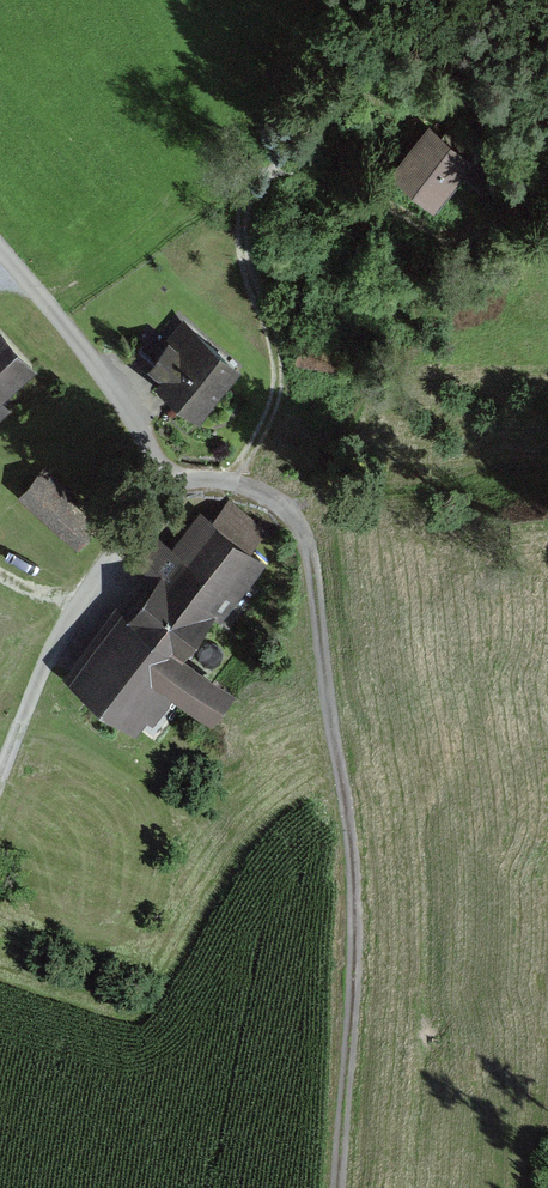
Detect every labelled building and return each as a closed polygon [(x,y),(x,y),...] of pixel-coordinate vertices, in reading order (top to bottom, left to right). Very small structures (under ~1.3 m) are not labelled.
[(433,206),(472,160),(429,123),(390,169),(433,206)] [(148,365),(160,375),(154,382),(199,419),(241,367),(182,318),(167,336),(170,338),(148,365)] [(11,408),(2,398),(37,367),(0,326),(0,417),(11,408)] [(17,495),(78,548),(100,523),(39,470),(17,495)] [(155,577),(128,612),(123,608),(68,677),(136,730),(146,718),(153,723),(176,693),(212,721),(234,694),(181,654),(213,613),(220,619),(266,560),(200,509),(171,546),(154,533),(133,559),(155,577)]
